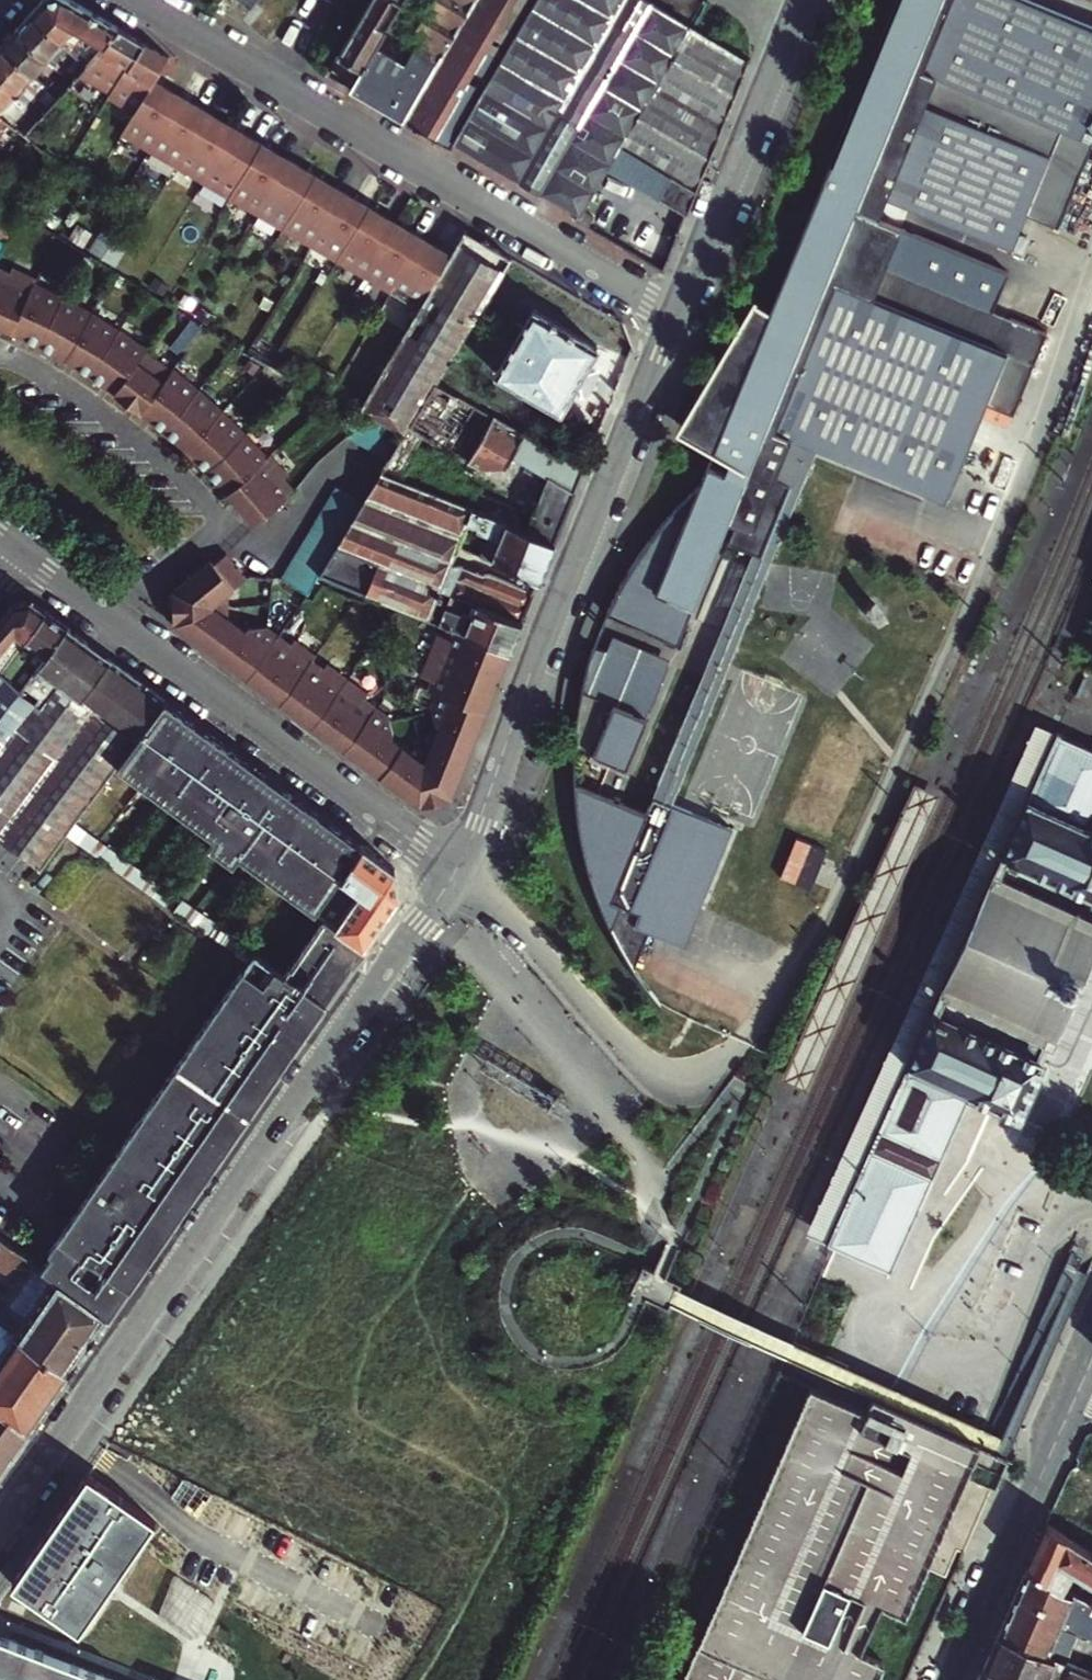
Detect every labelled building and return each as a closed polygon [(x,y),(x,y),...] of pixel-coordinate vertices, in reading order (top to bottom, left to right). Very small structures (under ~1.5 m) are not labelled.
[(87,62),(119,27),(87,8),(73,0),(42,0),(32,12),(54,33),(87,62)] [(403,0),(371,0),(339,55),(363,69),(403,0)] [(457,27),(473,0),(403,0),(363,69),(352,87),(404,118),(425,82),(457,27)] [(538,0),(473,0),(457,27),(425,82),(404,118),(453,147),(456,141),(501,64),(538,0)] [(718,139),(736,94),(749,62),(644,0),(538,0),(501,64),(532,84),(590,122),(664,170),(671,175),(697,191),(718,139)] [(693,607),(705,580),(725,528),(729,520),(737,523),(729,541),(753,552),(761,555),(774,525),(791,484),(776,476),(792,438),(818,449),(875,472),(947,502),(968,450),(985,409),(988,404),(1014,414),(1026,385),(1048,332),(994,310),(1010,272),(902,228),(879,219),(887,199),(943,222),(1012,251),(1026,215),(1059,229),(1078,182),(1091,147),(1091,141),(1082,137),(1088,124),(1091,114),(1091,27),(1045,8),(1026,0),(897,0),(874,57),(863,82),(841,137),(830,164),(812,208),(797,243),(786,271),(777,293),(769,312),(754,303),(728,345),(704,386),(688,413),(682,423),(733,454),(722,468),(720,470),(706,480),(699,486),(695,490),(687,497),(679,505),(671,514),(661,525),(652,537),(646,545),(638,556),(630,568),(624,580),(618,590),(615,597),(612,604),(608,613),(638,625),(664,636),(663,640),(682,648),(691,626),(687,623),(693,607)] [(80,70),(87,62),(54,33),(32,12),(15,31),(45,59),(70,81),(80,70)] [(80,70),(111,89),(141,40),(119,27),(87,62),(80,70)] [(57,96),(70,81),(45,59),(15,31),(1,46),(31,73),(57,96)] [(154,78),(167,85),(179,62),(141,40),(111,89),(109,92),(111,94),(135,109),(154,78)] [(57,96),(31,73),(1,46),(0,47),(0,77),(9,85),(41,114),(57,96)] [(651,191),(664,170),(590,122),(532,84),(501,64),(456,141),(579,212),(575,219),(589,227),(595,219),(581,211),(609,167),(651,191)] [(41,114),(9,85),(0,77),(0,110),(8,118),(25,132),(41,114)] [(121,134),(147,149),(180,93),(167,85),(154,78),(135,109),(121,134)] [(147,149),(175,165),(207,109),(180,93),(147,149)] [(175,165),(202,181),(235,125),(207,109),(175,165)] [(8,118),(0,110),(0,127),(8,118)] [(202,181),(229,196),(262,141),(235,125),(202,181)] [(229,196),(257,212),(290,157),(262,141),(229,196)] [(257,212),(284,228),(317,172),(290,157),(257,212)] [(284,228),(311,244),(343,188),(317,172),(284,228)] [(660,197),(688,213),(697,191),(671,175),(660,197)] [(311,244),(338,260),(371,204),(343,188),(311,244)] [(338,260),(366,276),(398,220),(371,204),(338,260)] [(366,276),(394,292),(426,237),(398,220),(366,276)] [(641,258),(664,271),(679,236),(668,230),(659,250),(648,244),(641,258)] [(437,382),(458,346),(511,258),(466,231),(454,252),(447,263),(421,308),(362,410),(365,413),(379,422),(392,430),(403,438),(437,382)] [(394,292),(421,308),(447,263),(454,252),(426,237),(394,292)] [(15,330),(37,277),(39,273),(13,263),(11,268),(0,263),(0,323),(15,330)] [(30,336),(41,342),(66,292),(37,277),(15,330),(30,336)] [(41,342),(67,357),(95,309),(66,292),(41,342)] [(497,373),(560,411),(598,346),(535,308),(497,373)] [(67,357),(93,373),(122,325),(95,309),(67,357)] [(93,373),(118,390),(150,344),(122,325),(93,373)] [(118,390),(142,409),(177,364),(150,344),(118,390)] [(142,409),(165,428),(202,385),(177,364),(142,409)] [(584,469),(437,382),(403,438),(387,464),(382,473),(398,479),(418,444),(479,473),(507,465),(513,455),(549,475),(528,530),(555,541),(584,469)] [(165,428),(188,447),(227,406),(202,385),(165,428)] [(188,447),(209,467),(249,427),(227,406),(188,447)] [(349,438),(362,447),(379,422),(365,413),(349,438)] [(362,447),(375,456),(392,430),(379,422),(362,447)] [(209,467),(228,486),(271,449),(249,427),(209,467)] [(375,456),(387,464),(403,438),(392,430),(375,456)] [(704,722),(796,500),(818,449),(792,438),(776,476),(791,484),(774,525),(761,555),(753,552),(655,795),(672,802),(704,722)] [(256,520),(298,485),(287,471),(292,468),(274,446),(271,449),(228,486),(256,520)] [(484,575),(451,562),(459,544),(467,523),(473,508),(398,479),(382,473),(361,507),(354,520),(346,534),(337,547),(330,560),(322,573),(430,616),(436,602),(439,594),(442,588),(447,590),(445,596),(451,598),(453,593),(462,597),(478,604),(479,603),(482,597),(478,595),(480,592),(478,591),(484,575)] [(354,520),(361,507),(334,492),(327,505),(354,520)] [(319,518),(346,534),(354,520),(327,505),(319,518)] [(483,554),(541,577),(555,541),(528,530),(473,508),(467,523),(491,533),(483,554)] [(337,547),(346,534),(319,518),(311,531),(337,547)] [(303,544),(330,560),(337,547),(311,531),(303,544)] [(296,557),(322,573),(330,560),(303,544),(296,557)] [(232,605),(232,590),(251,573),(230,549),(218,560),(214,555),(176,588),(176,605),(232,605)] [(288,570),(315,586),(322,573),(296,557),(288,570)] [(280,583),(307,598),(315,586),(288,570),(280,583)] [(453,626),(511,649),(534,592),(489,574),(484,575),(478,591),(480,592),(478,595),(482,597),(479,603),(478,604),(471,620),(467,614),(457,610),(447,606),(441,621),(453,626)] [(447,606),(457,610),(462,597),(453,593),(451,598),(447,606)] [(24,640),(46,611),(32,600),(16,602),(0,621),(0,653),(16,634),(24,640)] [(430,616),(441,621),(447,606),(436,602),(430,616)] [(176,625),(215,654),(241,620),(232,613),(232,605),(176,605),(176,615),(176,625)] [(15,670),(20,673),(39,649),(47,655),(68,628),(46,611),(24,640),(7,664),(0,674),(8,681),(15,670)] [(215,654),(249,678),(285,630),(273,622),(253,622),(250,627),(241,620),(215,654)] [(427,654),(498,683),(511,649),(453,626),(448,637),(436,632),(427,654)] [(146,725),(132,713),(150,688),(103,653),(68,628),(47,655),(21,691),(8,681),(0,674),(0,833),(35,863),(42,869),(119,763),(125,754),(146,725)] [(249,678),(282,703),(318,655),(320,650),(299,635),(296,639),(285,630),(249,678)] [(604,698),(648,716),(670,664),(596,646),(590,663),(584,691),(604,698)] [(434,691),(486,713),(498,683),(427,654),(419,674),(430,680),(426,688),(434,691)] [(282,703),(314,727),(353,673),(331,658),(328,663),(318,655),(282,703)] [(314,727),(346,750),(382,702),(369,693),(373,688),(353,673),(314,727)] [(132,713),(146,725),(165,699),(150,688),(132,713)] [(434,737),(470,752),(486,713),(434,691),(429,704),(434,722),(439,724),(434,737)] [(579,723),(592,728),(604,698),(584,691),(582,700),(579,723)] [(628,766),(639,738),(648,716),(604,698),(592,728),(579,723),(577,731),(576,746),(628,766)] [(282,873),(324,905),(364,846),(322,815),(165,699),(146,725),(125,754),(224,829),(217,837),(211,845),(236,864),(242,856),(248,847),(282,873)] [(382,777),(408,742),(396,732),(398,729),(392,710),(382,702),(346,750),(382,777)] [(994,876),(1054,732),(1034,723),(888,1046),(807,1224),(835,1241),(894,1104),(969,935),(975,921),(975,920),(994,876)] [(835,1241),(900,1269),(976,1092),(1026,1114),(1080,988),(1087,973),(1091,962),(1091,749),(1054,732),(994,876),(975,920),(975,921),(969,935),(894,1104),(835,1241)] [(438,801),(452,797),(470,752),(434,737),(431,742),(422,745),(438,801)] [(421,806),(438,801),(422,745),(416,747),(408,742),(382,777),(421,806)] [(119,763),(217,837),(224,829),(125,754),(119,763)] [(685,943),(713,875),(733,825),(672,802),(655,795),(648,811),(575,781),(578,808),(580,824),(587,855),(594,880),(600,898),(608,916),(642,953),(651,930),(685,943)] [(941,793),(916,782),(784,1072),(808,1083),(941,793)] [(366,946),(390,912),(400,897),(396,870),(364,846),(324,905),(318,913),(324,917),(366,946)] [(318,913),(324,905),(282,873),(248,847),(242,856),(318,913)] [(285,1035),(352,938),(365,948),(366,946),(324,917),(291,965),(290,963),(284,971),(276,966),(264,982),(244,967),(46,1250),(50,1253),(47,1256),(40,1267),(109,1317),(116,1307),(298,1044),(285,1035)] [(298,1044),(365,948),(352,938),(285,1035),(298,1044)] [(70,1374),(109,1317),(40,1267),(36,1264),(4,1242),(0,1239),(0,1265),(17,1277),(3,1296),(5,1306),(0,1314),(0,1321),(70,1374)] [(36,1264),(40,1267),(47,1256),(50,1253),(46,1250),(43,1253),(36,1264)] [(70,1374),(0,1321),(0,1406),(31,1430),(70,1374)] [(786,1440),(682,1679),(877,1679),(885,1661),(861,1650),(873,1624),(882,1602),(907,1613),(927,1567),(948,1576),(960,1549),(964,1550),(1006,1458),(871,1399),(866,1414),(847,1405),(830,1398),(810,1449),(786,1440)] [(31,1430),(0,1406),(0,1474),(31,1430)] [(89,1474),(57,1520),(58,1521),(126,1566),(157,1521),(89,1474)] [(174,1496),(199,1518),(216,1493),(187,1478),(174,1496)] [(126,1566),(58,1521),(15,1584),(83,1630),(127,1566),(126,1566)] [(1091,1540),(1048,1523),(1029,1566),(1054,1572),(1063,1551),(1091,1564),(1091,1541),(1091,1540)] [(1067,1576),(1054,1572),(1029,1566),(999,1634),(1036,1649),(1065,1662),(1076,1636),(1087,1640),(1091,1631),(1091,1596),(1067,1576)] [(178,1574),(170,1595),(209,1621),(219,1601),(178,1574)] [(162,1615),(194,1636),(203,1635),(209,1621),(170,1595),(162,1615)] [(0,1634),(0,1679),(121,1679),(0,1634)] [(1065,1662),(1036,1649),(999,1634),(991,1652),(1048,1677),(1050,1672),(1065,1679),(1066,1679),(1091,1679),(1091,1674),(1065,1662)] [(1001,1679),(1046,1679),(1048,1677),(991,1652),(982,1672),(1001,1679)] [(982,1672),(979,1679),(1001,1679),(982,1672)]
